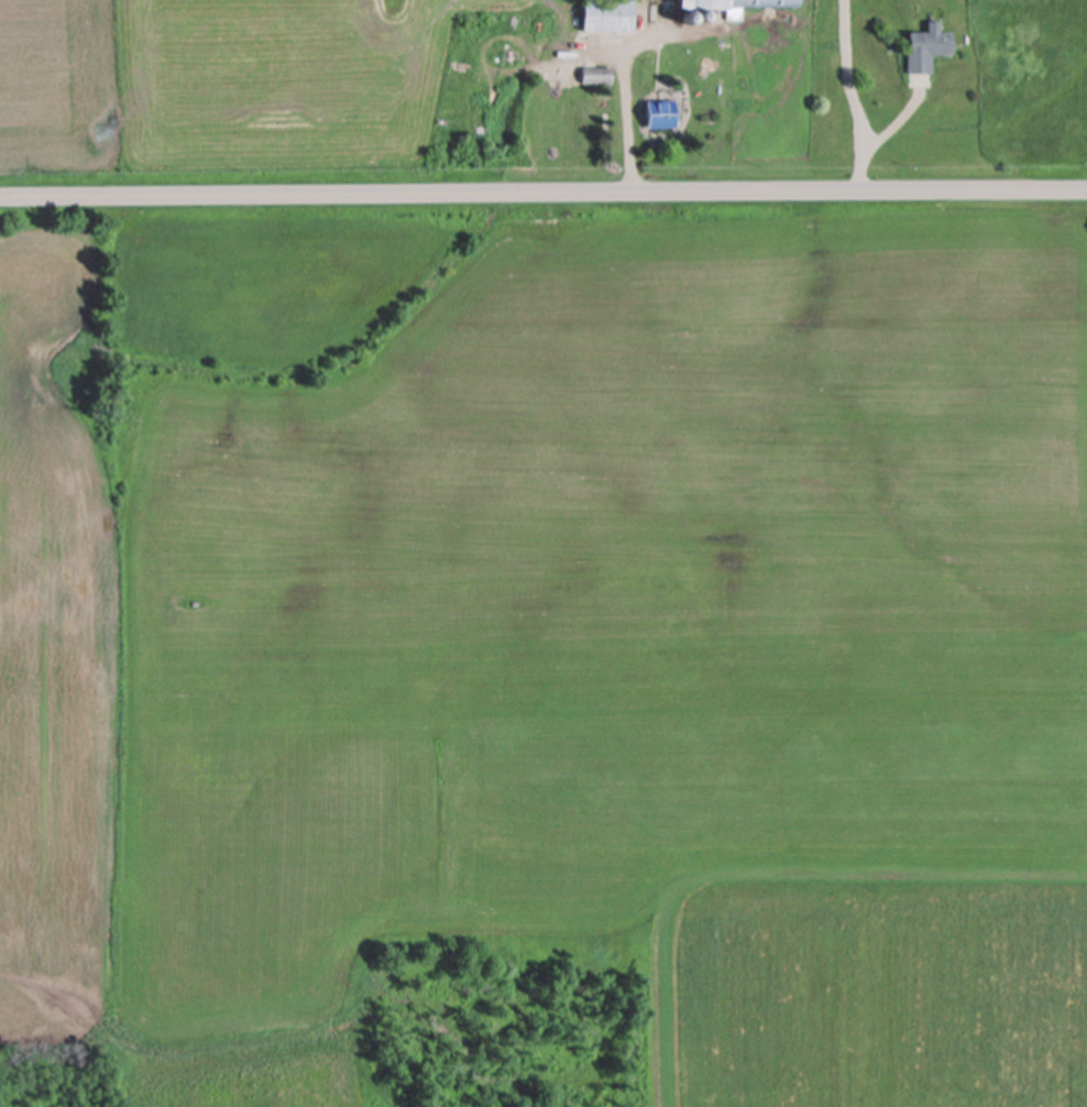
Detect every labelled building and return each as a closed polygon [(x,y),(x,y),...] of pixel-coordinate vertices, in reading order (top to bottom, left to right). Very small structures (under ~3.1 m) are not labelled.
[(630,0),(578,0),(578,33),(630,33),(630,0)] [(659,12),(725,11),(725,21),(739,20),(738,9),(796,8),(796,0),(659,0),(659,12)] [(928,74),(928,56),(950,56),(950,33),(937,33),(937,22),(925,22),(925,33),(904,33),(904,74),(928,74)] [(611,68),(579,68),(579,84),(611,84),(611,68)] [(672,101),(641,101),(641,129),(672,129),(672,101)]
